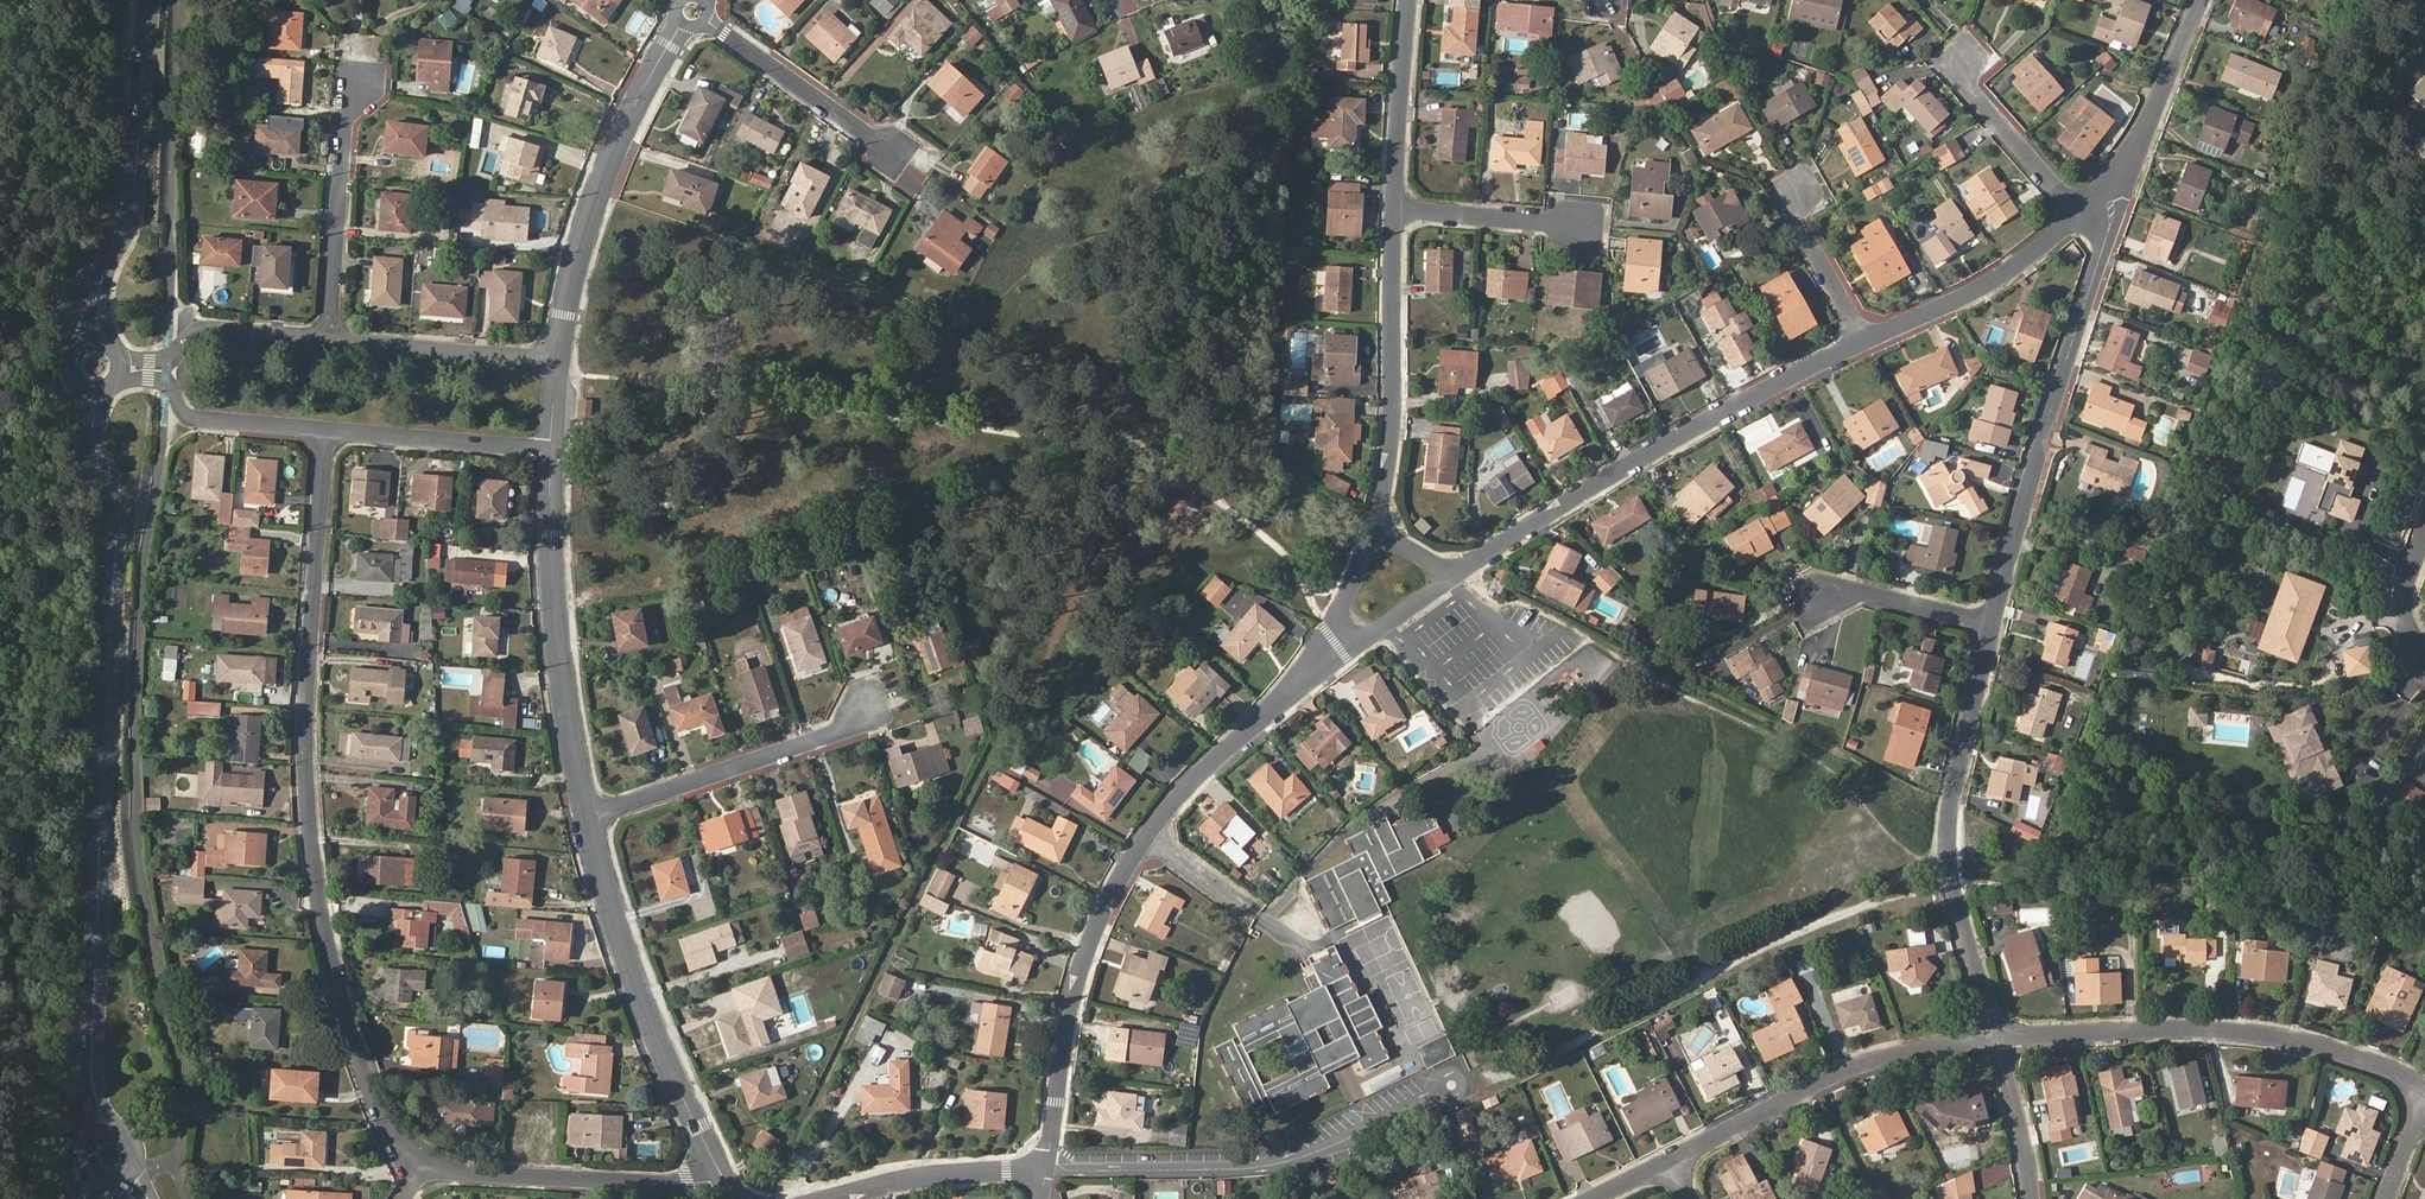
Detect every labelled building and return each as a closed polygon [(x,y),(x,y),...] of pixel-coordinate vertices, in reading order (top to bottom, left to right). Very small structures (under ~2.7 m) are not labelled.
[(455,4),(466,11),(474,0),(458,0),(455,4)] [(545,17),(554,4),(548,0),(534,0),(530,6),(545,17)] [(605,23),(620,1),(618,0),(573,0),(605,23)] [(788,15),(802,0),(772,0),(788,15)] [(886,16),(901,0),(871,0),(870,1),(886,16)] [(923,56),(951,25),(927,3),(930,0),(922,0),(923,2),(890,38),(899,47),(906,40),(923,56)] [(1019,0),(1006,0),(999,4),(1006,15),(1023,6),(1019,0)] [(1098,31),(1082,0),(1051,0),(1075,44),(1098,31)] [(1473,64),(1479,0),(1449,0),(1448,5),(1454,5),(1452,28),(1452,33),(1446,33),(1444,51),(1462,52),(1461,63),(1473,64)] [(1835,30),(1842,0),(1792,0),(1788,19),(1835,30)] [(2132,44),(2138,25),(2142,26),(2149,7),(2130,0),(2126,0),(2120,18),(2118,18),(2117,22),(2101,17),(2094,36),(2110,42),(2112,37),(2132,44)] [(2229,17),(2256,29),(2264,32),(2274,10),(2252,0),(2237,0),(2229,17)] [(1918,34),(1924,28),(1910,12),(1904,18),(1890,2),(1869,21),(1877,30),(1879,28),(1896,47),(1907,38),(1915,31),(1918,34)] [(271,47),(300,49),(303,15),(274,13),(275,4),(262,3),(261,17),(274,18),(271,47)] [(995,22),(1006,15),(999,4),(990,9),(987,12),(995,22)] [(1527,30),(1549,32),(1551,13),(1528,10),(1529,7),(1501,4),(1499,28),(1509,29),(1527,30)] [(858,39),(848,29),(830,12),(807,37),(834,63),(858,39)] [(1678,16),(1675,14),(1662,33),(1665,35),(1678,16)] [(1175,55),(1204,43),(1202,36),(1210,32),(1203,16),(1165,31),(1175,55)] [(1681,66),(1691,52),(1683,46),(1695,28),(1678,16),(1665,35),(1662,33),(1652,46),(1681,66)] [(1357,61),(1370,61),(1371,39),(1367,39),(1368,25),(1344,23),(1342,59),(1338,59),(1338,69),(1356,71),(1357,61)] [(863,33),(853,24),(848,29),(858,39),(863,33)] [(2132,44),(2135,45),(2142,26),(2138,25),(2132,44)] [(976,45),(985,38),(975,26),(966,33),(976,45)] [(539,56),(563,66),(575,39),(551,28),(539,56)] [(1875,32),(1891,51),(1896,47),(1879,28),(1877,30),(1875,32)] [(2252,37),(2261,41),(2264,32),(2256,29),(2252,37)] [(1535,44),(1547,45),(1549,32),(1527,30),(1526,39),(1535,40),(1535,44)] [(1907,38),(1909,41),(1918,34),(1915,31),(1907,38)] [(432,90),(448,91),(451,44),(422,42),(420,63),(425,64),(424,79),(432,80),(432,90)] [(1602,84),(1621,75),(1610,47),(1606,49),(1603,43),(1596,46),(1598,50),(1588,54),(1587,50),(1569,58),(1580,82),(1597,74),(1602,84)] [(1141,83),(1154,78),(1147,61),(1136,65),(1129,47),(1100,59),(1112,88),(1139,78),(1141,83)] [(2295,68),(2310,74),(2318,55),(2303,49),(2295,68)] [(2096,59),(2101,65),(2111,57),(2106,51),(2096,59)] [(2261,94),(2269,97),(2279,73),(2231,54),(2221,79),(2241,86),(2242,83),(2262,91),(2261,94)] [(2027,96),(2039,109),(2060,90),(2030,56),(2013,70),(2019,76),(2017,79),(2030,94),(2027,96)] [(2101,65),(2108,73),(2117,64),(2111,57),(2101,65)] [(965,117),(983,97),(948,64),(930,84),(965,117)] [(1857,81),(1870,76),(1864,65),(1852,73),(1857,81)] [(1530,86),(1530,68),(1519,68),(1519,86),(1530,86)] [(1814,83),(1827,87),(1830,75),(1817,72),(1814,83)] [(278,103),(301,104),(303,74),(281,73),(278,103)] [(1876,93),(1878,91),(1870,76),(1857,81),(1856,82),(1860,89),(1866,99),(1876,93)] [(2411,91),(2424,103),(2424,76),(2411,91)] [(507,113),(528,120),(538,85),(517,79),(507,113)] [(1929,131),(1949,113),(1917,79),(1908,87),(1901,80),(1882,98),(1895,112),(1904,104),(1906,102),(1918,115),(1917,118),(1929,131)] [(2017,79),(2014,81),(2027,96),(2030,94),(2017,79)] [(1166,97),(1173,93),(1166,80),(1159,83),(1166,97)] [(1796,111),(1797,114),(1815,104),(1802,81),(1761,105),(1771,121),(1778,117),(1780,120),(1796,111)] [(1672,108),(1688,99),(1679,83),(1663,92),(1666,98),(1671,106),(1672,108)] [(2241,86),(2261,94),(2262,91),(2242,83),(2241,86)] [(682,131),(704,143),(725,100),(700,87),(690,106),(693,108),(682,131)] [(1863,116),(1873,111),(1866,99),(1860,89),(1851,93),(1863,116)] [(726,102),(738,107),(743,98),(731,92),(726,102)] [(1634,103),(1648,104),(1648,96),(1648,95),(1635,93),(1634,103)] [(1873,111),(1883,105),(1876,93),(1866,99),(1873,111)] [(1648,104),(1671,106),(1666,98),(1648,96),(1648,104)] [(2094,138),(2096,140),(2111,121),(2079,97),(2069,110),(2076,116),(2068,127),(2059,139),(2080,156),(2094,138)] [(1330,147),(1354,148),(1355,122),(1364,122),(1364,101),(1331,99),(1330,121),(1314,120),(1314,136),(1330,137),(1330,147)] [(1904,104),(1917,118),(1918,115),(1906,102),(1904,104)] [(1736,104),(1693,130),(1704,150),(1718,143),(1720,145),(1750,128),(1736,104)] [(1438,159),(1463,161),(1467,125),(1469,110),(1443,108),(1438,159)] [(2215,109),(2210,108),(2203,127),(2207,129),(2215,109)] [(2235,141),(2246,146),(2255,125),(2215,109),(2207,129),(2203,127),(2196,144),(2220,153),(2230,128),(2239,132),(2235,141)] [(1467,125),(1478,126),(1480,111),(1469,110),(1467,125)] [(2069,110),(2060,121),(2068,127),(2076,116),(2069,110)] [(1780,120),(1782,123),(1797,114),(1796,111),(1780,120)] [(738,136),(773,154),(785,132),(749,113),(738,136)] [(1857,175),(1884,159),(1859,116),(1839,128),(1846,140),(1843,142),(1854,161),(1850,164),(1857,175)] [(1542,121),(1528,120),(1527,129),(1541,130),(1542,121)] [(386,151),(424,156),(428,129),(390,124),(386,151)] [(256,151),(298,154),(300,129),(258,126),(256,151)] [(1470,126),(1468,161),(1476,162),(1478,127),(1470,126)] [(1515,161),(1538,162),(1541,130),(1527,129),(1526,140),(1494,138),(1492,166),(1514,168),(1515,161)] [(1579,171),(1603,173),(1606,147),(1583,145),(1584,135),(1568,133),(1566,152),(1557,151),(1555,175),(1579,176),(1579,171)] [(1940,168),(1963,155),(1953,137),(1928,151),(1940,168)] [(2080,156),(2082,158),(2096,140),(2094,138),(2080,156)] [(501,172),(534,183),(544,149),(511,140),(501,172)] [(1843,142),(1839,144),(1850,164),(1854,161),(1843,142)] [(1704,150),(1706,153),(1720,145),(1718,143),(1704,150)] [(988,187),(989,188),(1009,162),(990,148),(971,174),(973,175),(963,188),(979,200),(988,187)] [(2177,203),(2195,210),(2210,171),(2189,161),(2180,183),(2184,185),(2177,203)] [(1671,196),(1662,195),(1663,180),(1667,180),(1668,164),(1648,162),(1648,169),(1634,168),(1629,214),(1669,217),(1671,196)] [(1518,163),(1518,170),(1541,172),(1542,165),(1518,163)] [(788,207),(808,218),(829,179),(802,164),(793,182),(798,185),(788,207)] [(1995,225),(2016,210),(1989,169),(1967,183),(1976,196),(1986,211),(1995,225)] [(685,205),(708,213),(717,186),(672,171),(665,193),(687,201),(685,205)] [(750,182),(769,188),(773,179),(755,172),(750,182)] [(1882,195),(1894,188),(1888,177),(1876,185),(1882,195)] [(235,216),(275,219),(278,185),(238,182),(235,216)] [(2173,202),(2177,203),(2184,185),(2180,183),(2173,202)] [(1330,184),(1328,232),(1356,233),(1358,208),(1361,209),(1362,193),(1358,193),(1358,185),(1330,184)] [(1719,236),(1750,219),(1732,187),(1714,199),(1715,201),(1702,209),(1696,212),(1709,236),(1717,232),(1719,236)] [(859,242),(871,248),(891,211),(850,189),(832,221),(850,231),(855,222),(867,228),(859,242)] [(1715,201),(1714,199),(1710,191),(1696,199),(1702,209),(1715,201)] [(2254,208),(2271,214),(2277,199),(2260,192),(2254,208)] [(381,229),(409,232),(412,197),(384,195),(381,229)] [(1968,202),(1978,216),(1986,211),(1976,196),(1968,202)] [(1288,219),(1301,221),(1301,201),(1289,199),(1288,219)] [(1956,244),(1971,234),(1958,215),(1959,214),(1950,199),(1935,208),(1939,215),(1945,225),(1938,230),(1940,232),(1921,245),(1935,264),(1953,251),(1951,247),(1956,244)] [(484,229),(484,237),(508,239),(509,230),(526,231),(528,209),(504,207),(504,204),(484,203),(484,205),(476,205),(473,227),(484,229)] [(976,234),(990,243),(998,230),(974,213),(969,220),(981,229),(976,234)] [(2162,250),(2167,252),(2178,221),(2157,213),(2143,251),(2159,258),(2162,250)] [(970,251),(957,241),(964,233),(973,239),(976,234),(981,229),(969,220),(964,226),(945,214),(920,249),(954,272),(970,251)] [(1934,223),(1936,227),(1938,230),(1945,225),(1939,215),(1932,220),(1934,223)] [(1876,289),(1907,272),(1892,246),(1887,249),(1878,232),(1883,229),(1878,220),(1862,229),(1866,237),(1852,245),(1864,267),(1868,264),(1873,274),(1869,277),(1876,289)] [(1690,240),(1700,235),(1694,224),(1685,229),(1690,240)] [(255,238),(255,231),(255,230),(244,229),(243,241),(254,243),(255,238)] [(1892,246),(1883,229),(1878,232),(1887,249),(1892,246)] [(508,239),(526,240),(526,231),(509,230),(508,239)] [(255,238),(265,239),(265,232),(255,231),(255,238)] [(202,264),(239,267),(241,241),(204,238),(202,264)] [(1625,289),(1655,292),(1659,243),(1630,240),(1625,289)] [(254,245),(253,266),(262,267),(264,246),(254,245)] [(261,286),(288,288),(290,269),(286,268),(289,249),(264,246),(262,267),(261,286)] [(1425,291),(1451,293),(1453,249),(1427,249),(1425,291)] [(2159,258),(2164,260),(2167,252),(2162,250),(2159,258)] [(372,303),(399,305),(402,260),(375,258),(372,303)] [(1864,267),(1869,277),(1873,274),(1868,264),(1864,267)] [(1324,309),(1349,311),(1352,268),(1328,266),(1324,309)] [(859,277),(867,281),(872,271),(864,268),(859,277)] [(1581,305),(1599,307),(1602,274),(1550,269),(1548,302),(1558,303),(1559,298),(1581,301),(1581,305)] [(2169,308),(2176,289),(2178,285),(2136,269),(2126,298),(2141,304),(2144,298),(2149,301),(2169,308)] [(1487,294),(1524,298),(1526,274),(1515,273),(1515,277),(1502,276),(1502,272),(1489,270),(1487,294)] [(480,277),(479,288),(493,289),(494,272),(481,271),(480,277)] [(491,320),(518,321),(522,273),(494,272),(493,289),(491,320)] [(1807,310),(1787,274),(1783,276),(1804,313),(1807,310)] [(1791,335),(1814,322),(1807,310),(1804,313),(1783,276),(1763,287),(1791,335)] [(421,315),(465,319),(468,287),(424,283),(421,315)] [(2169,308),(2180,313),(2188,293),(2176,289),(2169,308)] [(1743,328),(1751,322),(1745,311),(1736,316),(1726,297),(1721,300),(1716,291),(1702,298),(1707,308),(1702,311),(1712,329),(1721,324),(1727,336),(1719,341),(1732,365),(1750,356),(1745,348),(1740,339),(1747,335),(1743,328)] [(2229,305),(2217,300),(2213,310),(2226,314),(2229,305)] [(2026,306),(2018,304),(2013,317),(2021,320),(2026,306)] [(2011,351),(2033,359),(2048,315),(2026,306),(2021,320),(2013,317),(2010,325),(2019,328),(2011,351)] [(2209,321),(2222,326),(2226,314),(2213,310),(2209,321)] [(1282,330),(1282,341),(1292,343),(1292,333),(1295,333),(1295,325),(1283,324),(1282,330)] [(2123,373),(2126,363),(2137,335),(2113,325),(2099,364),(2123,373)] [(1457,338),(1466,339),(1467,328),(1458,327),(1457,338)] [(1358,363),(1354,362),(1355,338),(1327,335),(1327,342),(1318,342),(1317,356),(1316,356),(1314,377),(1326,378),(1326,373),(1333,374),(1333,378),(1333,382),(1357,384),(1359,382),(1360,364),(1358,363)] [(1745,348),(1751,344),(1747,335),(1740,339),(1745,348)] [(1681,383),(1682,386),(1703,374),(1689,349),(1647,373),(1659,395),(1681,383)] [(1915,390),(1956,372),(1946,349),(1913,363),(1915,368),(1898,375),(1906,394),(1915,390)] [(1456,381),(1473,382),(1475,354),(1446,351),(1445,369),(1441,369),(1439,390),(1456,391),(1456,385),(1456,381)] [(1971,379),(1981,367),(1976,355),(1968,359),(1972,368),(1968,370),(1971,379)] [(2210,362),(2192,355),(2189,361),(2208,368),(2210,362)] [(1508,371),(1525,369),(1523,359),(1507,361),(1508,371)] [(2204,378),(2208,368),(2189,361),(2185,371),(2204,378)] [(1913,363),(1896,370),(1898,375),(1915,368),(1913,363)] [(2121,378),(2135,383),(2139,374),(2134,373),(2136,367),(2126,363),(2123,373),(2121,378)] [(1555,391),(1567,384),(1558,368),(1537,381),(1547,398),(1556,393),(1555,391)] [(1524,389),(1527,387),(1525,369),(1508,371),(1511,390),(1524,389)] [(1286,395),(1307,396),(1308,382),(1287,380),(1286,395)] [(2145,424),(2127,417),(2132,405),(2107,396),(2110,388),(2094,382),(2083,411),(2105,420),(2104,425),(2123,431),(2122,434),(2139,440),(2145,424)] [(1659,395),(1661,398),(1682,386),(1681,383),(1659,395)] [(1939,383),(1922,388),(1925,397),(1941,392),(1939,383)] [(1971,435),(2002,445),(2017,392),(1990,383),(1979,421),(1975,420),(1971,435)] [(1589,404),(1603,429),(1643,408),(1632,389),(1602,405),(1598,398),(1589,404)] [(1910,403),(1918,399),(1915,390),(1906,394),(1910,403)] [(1341,458),(1350,459),(1354,401),(1332,399),(1332,402),(1314,400),(1313,409),(1323,411),(1323,420),(1328,420),(1325,452),(1324,467),(1341,468),(1341,458)] [(578,417),(589,419),(589,400),(578,400),(578,417)] [(1883,406),(1880,400),(1855,416),(1858,421),(1883,406)] [(1502,405),(1494,409),(1504,429),(1513,424),(1502,405)] [(1845,422),(1861,447),(1896,425),(1883,406),(1858,421),(1855,416),(1845,422)] [(2176,416),(2195,423),(2198,416),(2179,409),(2176,416)] [(2104,425),(2105,420),(2083,411),(2081,416),(2104,425)] [(2161,414),(2153,438),(2166,443),(2174,418),(2161,414)] [(1528,422),(1551,459),(1582,440),(1566,415),(1546,427),(1538,415),(1528,422)] [(1317,419),(1315,452),(1325,452),(1328,420),(1323,420),(1317,419)] [(1758,448),(1770,470),(1812,447),(1798,422),(1781,431),(1783,435),(1758,448)] [(1455,427),(1434,426),(1434,434),(1454,435),(1455,427)] [(1914,444),(1924,438),(1917,427),(1908,433),(1914,444)] [(1452,484),(1456,485),(1460,436),(1454,435),(1434,434),(1429,433),(1426,467),(1429,468),(1428,482),(1436,483),(1452,484)] [(2300,439),(2292,458),(2326,470),(2320,485),(2331,489),(2324,508),(2348,517),(2355,497),(2346,494),(2358,462),(2354,460),(2359,445),(2338,437),(2333,452),(2300,439)] [(1934,455),(1944,457),(1948,444),(1925,438),(1920,457),(1933,461),(1934,455)] [(2116,489),(2116,488),(2123,468),(2135,473),(2139,463),(2121,456),(2119,464),(2105,458),(2108,450),(2087,442),(2083,450),(2089,453),(2080,478),(2097,485),(2098,482),(2116,489)] [(1511,448),(1499,455),(1504,462),(1516,455),(1511,448)] [(1482,487),(1494,505),(1532,480),(1516,455),(1504,462),(1509,470),(1482,487)] [(231,525),(232,510),(233,495),(221,494),(224,458),(196,456),(193,496),(220,499),(219,510),(217,524),(231,525)] [(1959,463),(1966,465),(1968,459),(1961,457),(1959,463)] [(1980,499),(1978,500),(1965,478),(1963,477),(1963,476),(1962,474),(1962,472),(1960,471),(1985,478),(1989,465),(1968,459),(1966,465),(1959,463),(1957,470),(1955,470),(1953,471),(1951,473),(1950,474),(1950,476),(1941,462),(1934,466),(1936,470),(1919,479),(1932,501),(1948,491),(1951,496),(1957,493),(1962,502),(1964,500),(1974,516),(1986,509),(1980,499)] [(246,502),(273,504),(277,463),(250,461),(246,502)] [(1715,468),(1712,465),(1693,481),(1697,485),(1715,468)] [(1703,510),(1723,492),(1730,485),(1715,468),(1697,485),(1693,481),(1679,495),(1681,498),(1676,504),(1692,521),(1703,510)] [(2116,488),(2128,493),(2135,473),(2123,468),(2116,488)] [(1328,484),(1343,493),(1350,479),(1334,471),(1328,484)] [(352,503),(386,506),(389,475),(355,472),(352,503)] [(1866,491),(1871,492),(1875,477),(1869,473),(1866,491)] [(1843,476),(1806,512),(1822,528),(1836,513),(1839,516),(1861,495),(1843,476)] [(413,506),(448,509),(452,479),(416,477),(413,506)] [(1881,506),(1882,502),(1886,484),(1875,477),(1871,492),(1868,502),(1881,506)] [(478,516),(504,519),(507,483),(481,481),(478,516)] [(1435,490),(1451,491),(1452,484),(1436,483),(1435,490)] [(1756,491),(1761,501),(1767,498),(1775,493),(1770,484),(1756,491)] [(2324,508),(2331,489),(2320,485),(2313,504),(2324,508)] [(1932,501),(1935,505),(1951,496),(1948,491),(1932,501)] [(1703,510),(1711,517),(1730,500),(1723,492),(1703,510)] [(1767,498),(1773,510),(1782,505),(1775,493),(1767,498)] [(193,507),(219,510),(220,499),(193,496),(193,507)] [(1593,524),(1605,543),(1648,516),(1637,498),(1593,524)] [(1783,507),(1725,538),(1736,559),(1770,541),(1768,536),(1792,524),(1783,507)] [(249,527),(258,527),(259,513),(232,510),(231,525),(249,527)] [(1822,528),(1825,531),(1839,516),(1836,513),(1822,528)] [(390,540),(396,541),(397,521),(373,520),(371,538),(390,540)] [(396,541),(407,541),(408,522),(397,521),(396,541)] [(244,572),(267,574),(270,542),(249,539),(249,527),(231,525),(229,548),(245,550),(244,572)] [(1915,563),(1950,572),(1955,553),(1951,552),(1956,531),(1933,525),(1928,548),(1919,546),(1919,547),(1915,563)] [(1736,559),(1739,563),(1772,545),(1770,541),(1736,559)] [(401,557),(411,558),(413,545),(399,544),(398,557),(401,557)] [(1580,607),(1589,589),(1568,578),(1578,555),(1557,545),(1547,567),(1550,569),(1542,588),(1541,589),(1580,607)] [(1909,545),(1905,560),(1915,563),(1919,547),(1909,545)] [(2124,557),(2139,561),(2142,551),(2127,546),(2124,557)] [(393,581),(393,580),(395,556),(360,554),(358,578),(393,581)] [(573,565),(582,566),(582,554),(573,554),(573,565)] [(393,580),(400,578),(401,557),(398,557),(395,556),(393,580)] [(400,578),(411,579),(413,558),(411,558),(401,557),(400,578)] [(628,567),(635,566),(634,558),(627,559),(628,567)] [(1603,578),(1609,571),(1596,559),(1590,566),(1603,578)] [(446,581),(494,586),(496,564),(447,560),(446,581)] [(2045,594),(2048,597),(2077,606),(2082,593),(2090,570),(2067,562),(2061,580),(2058,579),(2057,581),(2056,584),(2053,583),(2048,585),(2045,594)] [(1585,572),(1597,584),(1603,578),(1590,566),(1585,572)] [(1538,586),(1542,588),(1550,569),(1547,567),(1538,586)] [(2318,588),(2280,573),(2252,648),(2290,663),(2318,588)] [(1489,588),(1500,593),(1505,583),(1494,578),(1489,588)] [(2313,590),(2282,578),(2257,646),(2288,658),(2313,590)] [(1203,593),(1216,605),(1229,591),(1216,579),(1203,593)] [(197,608),(209,609),(209,588),(198,587),(197,608)] [(760,600),(765,598),(761,587),(755,588),(760,600)] [(1701,614),(1742,620),(1745,597),(1695,590),(1693,607),(1702,608),(1701,614)] [(2075,612),(2088,616),(2094,597),(2082,593),(2077,606),(2075,612)] [(214,630),(265,634),(269,601),(253,599),(253,607),(228,605),(228,597),(216,596),(214,615),(216,615),(214,630)] [(1259,640),(1267,647),(1282,629),(1256,606),(1222,646),(1239,661),(1259,640)] [(380,639),(407,642),(409,625),(402,624),(402,612),(357,607),(356,630),(380,633),(380,639)] [(807,607),(782,616),(785,627),(811,618),(807,607)] [(1175,615),(1181,621),(1190,613),(1184,607),(1175,615)] [(620,649),(647,644),(641,611),(614,616),(620,649)] [(890,632),(897,630),(891,614),(885,616),(890,632)] [(800,670),(825,661),(811,618),(785,627),(800,670)] [(847,655),(881,643),(874,618),(839,630),(847,655)] [(474,654),(496,656),(499,621),(494,620),(476,619),(474,654)] [(2042,659),(2064,667),(2077,631),(2051,622),(2043,645),(2046,646),(2042,659)] [(938,624),(921,630),(924,638),(941,632),(938,624)] [(2098,628),(2094,639),(2100,642),(2112,646),(2116,633),(2098,628)] [(930,672),(952,664),(941,632),(924,638),(919,640),(930,672)] [(1631,641),(1643,647),(1647,639),(1636,634),(1634,634),(1631,641)] [(1939,676),(1933,674),(1938,658),(1929,655),(1934,639),(1925,637),(1920,652),(1906,648),(1901,664),(1905,666),(1900,682),(1934,692),(1939,676)] [(1778,679),(1784,675),(1773,656),(1772,656),(1767,659),(1764,655),(1757,642),(1726,659),(1736,679),(1750,671),(1765,700),(1783,690),(1778,679)] [(2097,651),(2108,655),(2111,648),(2112,646),(2100,642),(2097,651)] [(2205,646),(2199,666),(2212,670),(2218,649),(2205,646)] [(164,670),(176,672),(177,653),(165,651),(164,670)] [(2369,653),(2349,659),(2354,680),(2375,674),(2369,653)] [(217,679),(263,682),(265,659),(219,656),(217,679)] [(1939,676),(1944,660),(1938,658),(1933,674),(1939,676)] [(1806,702),(1841,712),(1851,676),(1805,663),(1798,687),(1809,691),(1806,702)] [(1862,680),(1870,683),(1875,665),(1866,663),(1862,680)] [(1217,694),(1219,696),(1229,687),(1204,664),(1195,674),(1200,679),(1185,694),(1186,695),(1180,702),(1195,715),(1201,708),(1202,709),(1217,694)] [(485,666),(483,679),(505,681),(506,667),(485,666)] [(757,714),(777,707),(764,668),(739,677),(747,702),(746,703),(745,704),(744,706),(744,708),(744,710),(745,712),(746,713),(747,714),(749,715),(751,715),(753,715),(757,714)] [(1369,668),(1352,678),(1357,687),(1374,676),(1369,668)] [(403,688),(412,690),(414,676),(354,670),(352,691),(369,693),(389,695),(388,701),(402,703),(403,688)] [(2200,671),(2191,670),(2189,689),(2198,689),(2200,671)] [(1195,674),(1180,690),(1185,694),(1200,679),(1195,674)] [(1403,718),(1395,706),(1377,675),(1374,676),(1357,687),(1354,688),(1370,715),(1373,719),(1363,726),(1374,743),(1406,724),(1403,718)] [(469,713),(517,717),(518,701),(503,700),(505,681),(483,679),(482,698),(470,697),(469,713)] [(2018,729),(2041,736),(2052,700),(2060,701),(2062,693),(2040,686),(2037,694),(2030,692),(2018,729)] [(709,738),(724,733),(711,695),(691,702),(680,706),(678,700),(674,687),(665,690),(678,731),(704,722),(709,738)] [(960,707),(978,701),(973,688),(956,694),(960,707)] [(351,701),(368,703),(369,693),(352,691),(351,701)] [(1122,713),(1105,733),(1109,737),(1113,732),(1129,746),(1158,714),(1138,695),(1135,698),(1127,691),(1115,705),(1122,713)] [(691,702),(689,696),(678,700),(680,706),(691,702)] [(1787,697),(1784,718),(1795,720),(1798,699),(1787,697)] [(1885,758),(1911,766),(1924,725),(1920,724),(1925,709),(1894,700),(1888,718),(1896,721),(1885,758)] [(186,714),(220,718),(221,703),(194,701),(186,701),(186,714)] [(1403,718),(1410,713),(1403,701),(1395,706),(1403,718)] [(649,728),(661,723),(655,704),(643,709),(649,728)] [(2207,726),(2209,706),(2191,704),(2189,725),(2207,726)] [(655,746),(649,728),(643,709),(620,717),(633,754),(655,746)] [(1924,725),(1929,710),(1925,709),(1920,724),(1924,725)] [(971,728),(986,722),(982,712),(968,718),(971,728)] [(232,762),(259,764),(262,716),(235,715),(233,740),(226,740),(226,750),(233,750),(232,762)] [(1370,715),(1361,721),(1363,726),(1373,719),(1370,715)] [(1338,754),(1351,743),(1328,717),(1318,728),(1320,730),(1304,745),(1318,761),(1320,764),(1327,757),(1331,761),(1334,762),(1339,757),(1338,754)] [(2279,733),(2299,724),(2298,721),(2260,738),(2283,791),(2292,787),(2274,746),(2283,742),(2279,733)] [(2279,733),(2283,742),(2274,746),(2292,787),(2307,781),(2310,788),(2305,790),(2313,807),(2332,799),(2299,724),(2279,733)] [(1125,751),(1129,746),(1113,732),(1109,737),(1125,751)] [(353,755),(407,761),(410,740),(355,734),(353,755)] [(493,768),(512,770),(515,742),(474,738),(474,741),(462,740),(461,756),(472,757),(472,760),(493,762),(493,768)] [(898,787),(948,770),(940,745),(901,758),(898,747),(886,751),(898,787)] [(1296,753),(1310,768),(1318,761),(1304,745),(1296,753)] [(1140,746),(1129,762),(1142,771),(1153,755),(1140,746)] [(2046,766),(2057,769),(2061,756),(2050,752),(2046,766)] [(1320,764),(1324,767),(1331,761),(1327,757),(1320,764)] [(2022,783),(2035,785),(2039,766),(2000,758),(1998,770),(1997,775),(1991,774),(1987,793),(2018,800),(2022,783)] [(207,772),(213,773),(224,774),(224,762),(208,761),(207,772)] [(1280,816),(1307,792),(1293,775),(1283,784),(1268,765),(1250,780),(1280,816)] [(1022,775),(1035,783),(1040,774),(1027,766),(1022,775)] [(1072,796),(1104,820),(1134,782),(1115,767),(1093,795),(1079,785),(1072,796)] [(1016,773),(1011,768),(1005,775),(1012,779),(1016,773)] [(987,784),(997,790),(999,786),(1005,775),(998,771),(995,770),(987,784)] [(212,797),(213,773),(207,772),(201,772),(199,797),(212,797)] [(213,773),(212,797),(219,798),(256,800),(258,776),(224,774),(213,773)] [(2384,794),(2416,812),(2424,795),(2424,789),(2396,773),(2384,794)] [(999,786),(1015,793),(1020,783),(1013,779),(1012,779),(1005,775),(999,786)] [(250,808),(261,809),(264,777),(258,776),(256,800),(219,798),(218,806),(229,807),(229,803),(250,804),(250,808)] [(391,811),(392,799),(393,791),(371,788),(367,824),(412,828),(415,798),(402,797),(402,801),(401,812),(391,811)] [(2313,807),(2305,790),(2292,796),(2299,813),(2313,807)] [(791,856),(820,846),(811,816),(813,815),(806,792),(776,801),(784,825),(781,826),(791,856)] [(875,875),(901,866),(878,796),(841,809),(849,829),(858,826),(875,875)] [(402,801),(392,799),(391,811),(401,812),(402,801)] [(483,828),(523,832),(526,802),(486,799),(483,828)] [(751,806),(761,830),(767,828),(756,803),(751,806)] [(1239,845),(1231,837),(1244,823),(1224,803),(1218,810),(1221,813),(1211,823),(1208,821),(1201,828),(1229,856),(1239,845)] [(1382,882),(1424,861),(1414,839),(1429,832),(1434,841),(1443,836),(1429,806),(1390,826),(1385,816),(1371,823),(1372,826),(1345,839),(1353,856),(1304,880),(1329,930),(1356,917),(1338,878),(1360,868),(1378,907),(1391,900),(1382,882)] [(1218,810),(1208,821),(1211,823),(1221,813),(1218,810)] [(709,850),(756,834),(748,811),(701,827),(709,850)] [(1027,819),(1016,841),(1053,859),(1063,839),(1068,842),(1076,827),(1059,818),(1052,832),(1027,819)] [(1234,835),(1240,841),(1252,829),(1246,823),(1234,835)] [(226,863),(264,865),(267,835),(227,832),(227,834),(226,851),(220,850),(206,849),(206,853),(194,852),(192,877),(202,878),(203,865),(226,867),(226,863)] [(1053,859),(1058,862),(1068,842),(1063,839),(1053,859)] [(988,863),(1010,875),(999,899),(1019,909),(1037,875),(1015,865),(1015,866),(992,855),(988,863)] [(362,882),(413,886),(415,860),(363,857),(362,882)] [(515,896),(532,898),(535,863),(506,860),(503,894),(503,895),(515,896)] [(663,900),(688,893),(679,860),(653,868),(663,900)] [(943,899),(947,889),(954,876),(939,868),(929,887),(925,896),(935,898),(943,899)] [(1359,922),(1380,911),(1378,907),(1360,868),(1338,878),(1356,917),(1359,922)] [(248,916),(259,917),(261,893),(225,891),(224,900),(203,899),(205,878),(202,878),(192,877),(174,875),(173,886),(178,887),(177,902),(217,905),(216,926),(247,928),(248,916)] [(769,898),(788,892),(784,882),(774,885),(775,887),(766,890),(769,898)] [(1169,925),(1163,921),(1172,904),(1179,908),(1183,900),(1158,886),(1138,924),(1163,937),(1169,925)] [(515,896),(503,895),(503,894),(488,893),(487,906),(514,908),(515,896)] [(532,898),(515,896),(514,908),(530,910),(532,898)] [(925,896),(922,902),(930,906),(935,898),(925,896)] [(935,898),(930,906),(937,910),(943,899),(935,898)] [(698,922),(716,916),(710,899),(692,905),(698,922)] [(937,910),(947,914),(952,903),(943,899),(937,910)] [(1015,919),(1019,909),(999,899),(994,908),(1015,919)] [(396,946),(427,948),(430,923),(436,923),(436,914),(450,915),(455,930),(460,928),(467,926),(465,919),(461,903),(437,901),(424,900),(423,911),(392,908),(391,918),(398,919),(396,946)] [(470,934),(484,930),(477,905),(461,903),(465,919),(467,926),(470,934)] [(2011,911),(2011,903),(1998,903),(1998,912),(2011,911)] [(2218,913),(2217,904),(2206,903),(2206,913),(2218,913)] [(806,928),(821,924),(816,908),(801,912),(806,928)] [(545,958),(567,961),(570,926),(516,919),(514,937),(532,938),(533,937),(547,939),(545,958)] [(712,952),(744,941),(737,922),(684,939),(693,969),(715,962),(712,952)] [(462,936),(470,934),(467,926),(460,928),(462,936)] [(1923,928),(1912,930),(1914,946),(1925,944),(1923,928)] [(1028,972),(1026,971),(1032,956),(1016,950),(1020,941),(992,929),(984,950),(988,952),(983,965),(1001,972),(1002,970),(1013,974),(1012,977),(1024,982),(1028,972)] [(803,931),(781,938),(787,955),(808,947),(803,931)] [(2037,953),(2031,931),(2005,940),(2008,948),(2015,969),(2011,971),(2018,993),(2052,982),(2047,966),(2040,968),(2035,954),(2037,953)] [(2185,938),(2185,934),(2163,933),(2163,957),(2185,958),(2186,962),(2206,962),(2207,957),(2217,957),(2216,939),(2207,939),(2206,938),(2185,938)] [(690,970),(693,969),(684,939),(680,940),(690,970)] [(2266,950),(2267,942),(2245,940),(2243,971),(2259,973),(2259,978),(2285,981),(2287,952),(2266,950)] [(1925,944),(1914,946),(1889,951),(1891,962),(1898,961),(1899,971),(1905,971),(1907,981),(1914,986),(1926,983),(1931,978),(1928,960),(1923,960),(1923,956),(1938,953),(1936,943),(1925,944)] [(1217,966),(1223,970),(1234,950),(1227,945),(1217,966)] [(787,955),(789,959),(810,952),(808,947),(787,955)] [(2011,971),(2015,969),(2008,948),(2004,949),(2011,971)] [(224,983),(264,986),(265,974),(267,952),(241,950),(240,970),(223,969),(222,982),(200,981),(199,994),(212,995),(216,996),(223,996),(224,983)] [(977,967),(1011,981),(1012,977),(1013,974),(1002,970),(1001,972),(983,965),(988,952),(984,950),(977,967)] [(1324,1074),(1357,1057),(1363,1070),(1388,1057),(1375,1030),(1359,1038),(1343,1005),(1359,997),(1337,951),(1303,968),(1306,976),(1315,972),(1322,985),(1289,1002),(1287,998),(1233,1024),(1241,1043),(1236,1045),(1232,1038),(1214,1047),(1248,1114),(1265,1105),(1261,1097),(1267,1094),(1276,1113),(1330,1087),(1324,1074)] [(1116,990),(1145,1000),(1159,965),(1161,966),(1165,957),(1150,952),(1147,960),(1126,952),(1121,966),(1125,967),(1116,990)] [(1028,972),(1034,957),(1032,956),(1026,971),(1028,972)] [(1931,978),(1939,967),(1929,959),(1928,960),(1931,978)] [(2098,974),(2097,959),(2076,960),(2077,997),(2100,996),(2100,1002),(2120,1001),(2119,973),(2098,974)] [(2336,974),(2338,966),(2318,960),(2308,996),(2344,1007),(2352,979),(2336,974)] [(1121,966),(1113,989),(1116,990),(1125,967),(1121,966)] [(410,1003),(411,990),(413,971),(388,968),(386,1000),(410,1003)] [(2413,989),(2416,982),(2388,969),(2369,1012),(2402,1027),(2418,991),(2413,989)] [(411,990),(423,991),(424,972),(413,971),(411,990)] [(265,974),(264,986),(278,987),(279,975),(265,974)] [(888,976),(880,994),(894,1000),(902,982),(888,976)] [(534,1017),(560,1019),(563,984),(537,982),(534,1017)] [(894,1000),(898,1002),(906,983),(902,982),(894,1000)] [(1791,1045),(1806,1038),(1794,1011),(1806,1006),(1794,982),(1774,990),(1783,1010),(1776,1013),(1780,1024),(1754,1035),(1766,1062),(1786,1053),(1784,1048),(1791,1045)] [(1375,1030),(1382,1026),(1366,993),(1359,997),(1343,1005),(1359,1038),(1375,1030)] [(198,1006),(215,1007),(216,996),(212,995),(199,994),(198,1006)] [(1879,1025),(1870,996),(1837,1006),(1843,1028),(1861,1023),(1863,1030),(1879,1025)] [(730,1055),(761,1045),(753,1020),(779,1012),(776,1001),(718,1020),(730,1055)] [(976,1052),(1000,1055),(1008,1009),(984,1005),(976,1052)] [(250,1047),(277,1049),(280,1011),(237,1008),(237,1019),(252,1020),(250,1047)] [(1661,1036),(1678,1027),(1672,1014),(1654,1024),(1661,1036)] [(868,1045),(874,1034),(878,1025),(867,1020),(857,1039),(868,1045)] [(874,1034),(879,1037),(883,1028),(878,1025),(874,1034)] [(413,1057),(412,1066),(448,1069),(451,1039),(427,1037),(415,1036),(415,1032),(409,1031),(407,1056),(413,1057)] [(1164,1035),(1126,1031),(1123,1055),(1160,1059),(1164,1035)] [(1177,1042),(1193,1045),(1195,1035),(1179,1031),(1177,1042)] [(604,1035),(574,1032),(573,1045),(603,1048),(604,1035)] [(1419,1048),(1428,1065),(1453,1053),(1445,1036),(1419,1048)] [(448,1069),(455,1069),(457,1040),(451,1039),(448,1069)] [(580,1090),(609,1093),(612,1049),(603,1048),(573,1045),(567,1044),(566,1055),(583,1057),(581,1076),(561,1075),(560,1091),(580,1093),(580,1090)] [(1786,1053),(1793,1050),(1791,1045),(1784,1048),(1786,1053)] [(1732,1047),(1701,1062),(1704,1069),(1694,1075),(1707,1100),(1722,1092),(1719,1086),(1724,1084),(1726,1089),(1739,1082),(1734,1071),(1742,1067),(1732,1047)] [(934,1060),(957,1071),(961,1062),(939,1051),(934,1060)] [(1123,1059),(1160,1064),(1160,1059),(1123,1055),(1123,1059)] [(491,1085),(503,1086),(503,1083),(504,1060),(485,1059),(482,1084),(491,1085)] [(2197,1059),(2169,1065),(2174,1084),(2176,1083),(2173,1069),(2197,1063),(2197,1059)] [(863,1110),(908,1109),(908,1062),(890,1062),(891,1086),(862,1087),(863,1110)] [(2207,1102),(2197,1063),(2173,1069),(2176,1083),(2174,1084),(2180,1109),(2207,1102)] [(2109,1070),(2110,1077),(2102,1079),(2113,1127),(2133,1123),(2127,1098),(2142,1093),(2139,1077),(2124,1080),(2120,1068),(2109,1070)] [(750,1110),(777,1101),(767,1069),(735,1080),(738,1088),(743,1087),(750,1110)] [(2109,1070),(2101,1072),(2102,1079),(2110,1077),(2109,1070)] [(271,1098),(314,1101),(316,1074),(273,1071),(271,1098)] [(2076,1096),(2073,1075),(2050,1079),(2054,1100),(2050,1101),(2053,1121),(2050,1122),(2052,1132),(2068,1128),(2067,1121),(2075,1119),(2072,1097),(2076,1096)] [(1659,1091),(1639,1101),(1623,1109),(1634,1130),(1670,1111),(1678,1106),(1664,1077),(1654,1081),(1656,1084),(1659,1091)] [(2260,1083),(2260,1079),(2240,1077),(2238,1104),(2279,1108),(2282,1085),(2260,1083)] [(2050,1101),(2054,1100),(2050,1079),(2046,1080),(2050,1101)] [(1953,1085),(1947,1081),(1936,1094),(1933,1092),(1917,1110),(1939,1129),(1949,1124),(1959,1118),(1965,1128),(1986,1121),(1976,1089),(1965,1092),(1952,1096),(1953,1085)] [(502,1095),(502,1098),(510,1099),(511,1083),(503,1083),(503,1086),(502,1095)] [(1656,1084),(1636,1095),(1639,1101),(1659,1091),(1656,1084)] [(490,1095),(502,1095),(503,1086),(491,1085),(490,1095)] [(1965,1092),(1953,1085),(1952,1096),(1965,1092)] [(965,1091),(963,1125),(983,1127),(984,1119),(1003,1121),(1005,1095),(965,1091)] [(1097,1124),(1140,1129),(1142,1113),(1133,1112),(1135,1096),(1110,1093),(1107,1112),(1099,1111),(1097,1124)] [(1483,1101),(1486,1108),(1497,1104),(1494,1096),(1483,1101)] [(441,1118),(440,1121),(482,1125),(484,1102),(485,1098),(470,1097),(469,1101),(428,1097),(426,1116),(441,1118)] [(482,1125),(493,1126),(496,1103),(484,1102),(482,1125)] [(1462,1129),(1478,1126),(1475,1105),(1459,1108),(1462,1129)] [(1868,1123),(1869,1126),(1859,1130),(1871,1154),(1907,1136),(1894,1109),(1868,1123)] [(1634,1130),(1637,1136),(1673,1117),(1670,1111),(1634,1130)] [(2341,1148),(2345,1151),(2342,1157),(2365,1165),(2376,1137),(2373,1136),(2375,1131),(2378,1132),(2382,1120),(2360,1112),(2356,1123),(2345,1118),(2337,1138),(2343,1141),(2341,1148)] [(1608,1132),(1599,1113),(1554,1135),(1567,1162),(1595,1148),(1591,1140),(1608,1132)] [(561,1128),(561,1143),(572,1143),(573,1117),(562,1116),(561,1128)] [(572,1143),(620,1146),(621,1119),(573,1117),(572,1143)] [(1949,1124),(1965,1128),(1959,1118),(1949,1124)] [(516,1143),(548,1144),(549,1120),(517,1119),(516,1143)] [(983,1127),(1002,1128),(1003,1121),(984,1119),(983,1127)] [(2068,1128),(2076,1126),(2075,1119),(2067,1121),(2068,1128)] [(2053,1140),(2070,1136),(2068,1128),(2052,1132),(2053,1140)] [(2300,1152),(2318,1159),(2328,1137),(2305,1128),(2300,1152)] [(301,1164),(323,1166),(325,1133),(302,1131),(301,1145),(301,1164)] [(753,1146),(766,1156),(778,1140),(765,1131),(753,1146)] [(1595,1148),(1612,1140),(1608,1132),(1591,1140),(1595,1148)] [(1402,1145),(1409,1142),(1407,1136),(1399,1140),(1402,1145)] [(2228,1153),(2224,1139),(2212,1141),(2216,1155),(2228,1153)] [(1542,1171),(1530,1141),(1485,1159),(1495,1183),(1518,1174),(1520,1180),(1542,1171)] [(1804,1142),(1802,1150),(1807,1151),(1804,1160),(1796,1184),(1817,1192),(1831,1151),(1804,1142)] [(2233,1157),(2248,1153),(2244,1143),(2230,1146),(2233,1157)] [(283,1163),(301,1164),(301,1145),(284,1144),(283,1163)] [(1742,1156),(1726,1164),(1730,1173),(1746,1164),(1742,1156)] [(2339,1182),(2344,1169),(2323,1161),(2308,1198),(2337,1198),(2338,1198),(2333,1196),(2339,1182)] [(1730,1173),(1721,1177),(1732,1197),(1736,1195),(1738,1198),(1775,1198),(1766,1182),(1758,1186),(1746,1164),(1730,1173)] [(2057,1175),(2055,1166),(2046,1168),(2048,1177),(2057,1175)] [(1336,1176),(1335,1169),(1322,1171),(1323,1178),(1336,1176)] [(1414,1179),(1417,1188),(1395,1194),(1397,1198),(1442,1198),(1435,1173),(1414,1179)] [(1970,1192),(1968,1173),(1944,1183),(1946,1196),(1947,1198),(1971,1198),(1970,1192)] [(1324,1184),(1338,1182),(1336,1176),(1323,1178),(1324,1184)] [(2338,1198),(2343,1184),(2339,1182),(2333,1196),(2338,1198)] [(2079,1198),(2128,1198),(2126,1197),(2102,1184),(2098,1191),(2087,1185),(2079,1198)] [(1883,1185),(1875,1189),(1880,1198),(1890,1198),(1883,1185)] [(1875,1189),(1870,1191),(1874,1198),(1880,1198),(1875,1189)] [(353,1194),(287,1190),(287,1198),(352,1198),(353,1194)]
